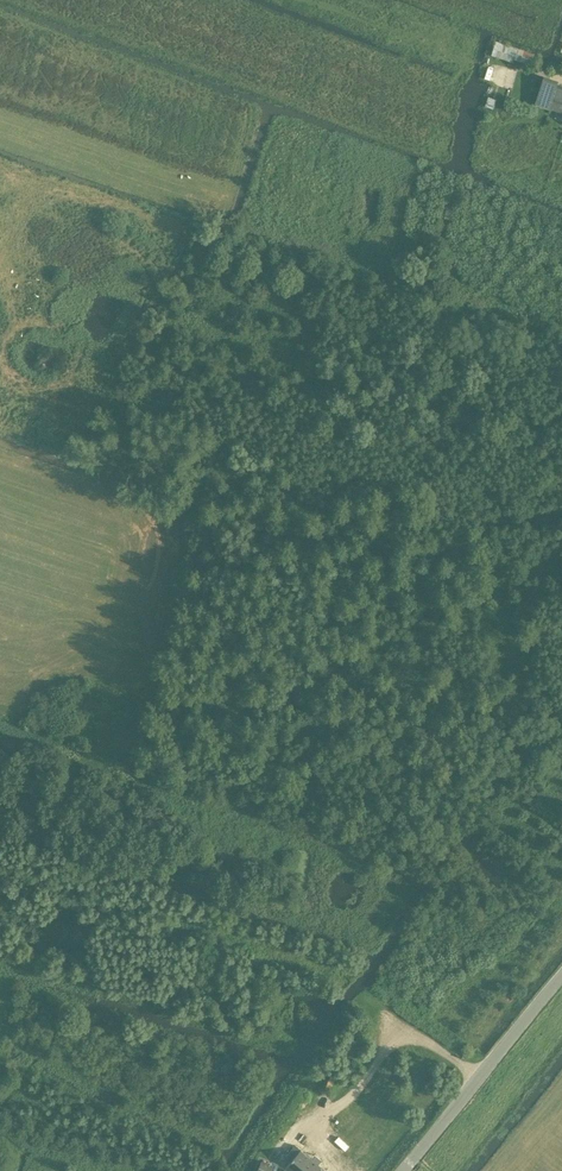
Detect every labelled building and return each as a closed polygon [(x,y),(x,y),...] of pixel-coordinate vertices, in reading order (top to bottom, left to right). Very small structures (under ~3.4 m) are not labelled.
[(491,55),(513,63),(518,49),(496,41),(491,55)] [(559,84),(544,80),(537,103),(561,111),(561,85),(559,84)] [(447,204),(445,217),(452,218),(454,206),(447,204)] [(334,1075),(327,1087),(331,1089),(338,1077),(334,1075)] [(291,1162),(286,1168),(289,1170),(326,1170),(327,1170),(301,1150),(295,1145),(286,1157),(291,1162)]
